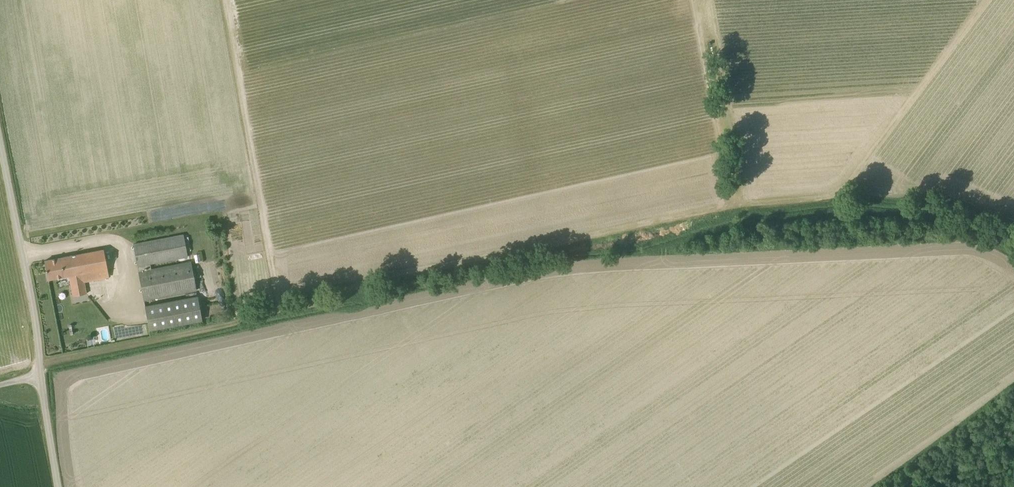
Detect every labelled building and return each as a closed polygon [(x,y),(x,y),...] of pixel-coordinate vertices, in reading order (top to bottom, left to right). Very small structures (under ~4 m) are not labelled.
[(151,268),(150,264),(188,257),(184,233),(133,243),(144,300),(197,291),(191,261),(151,268)] [(108,278),(103,249),(44,261),(48,279),(70,275),(74,296),(86,294),(84,283),(108,278)] [(188,257),(157,263),(158,266),(189,260),(188,257)] [(149,330),(202,320),(198,295),(145,305),(149,330)]
